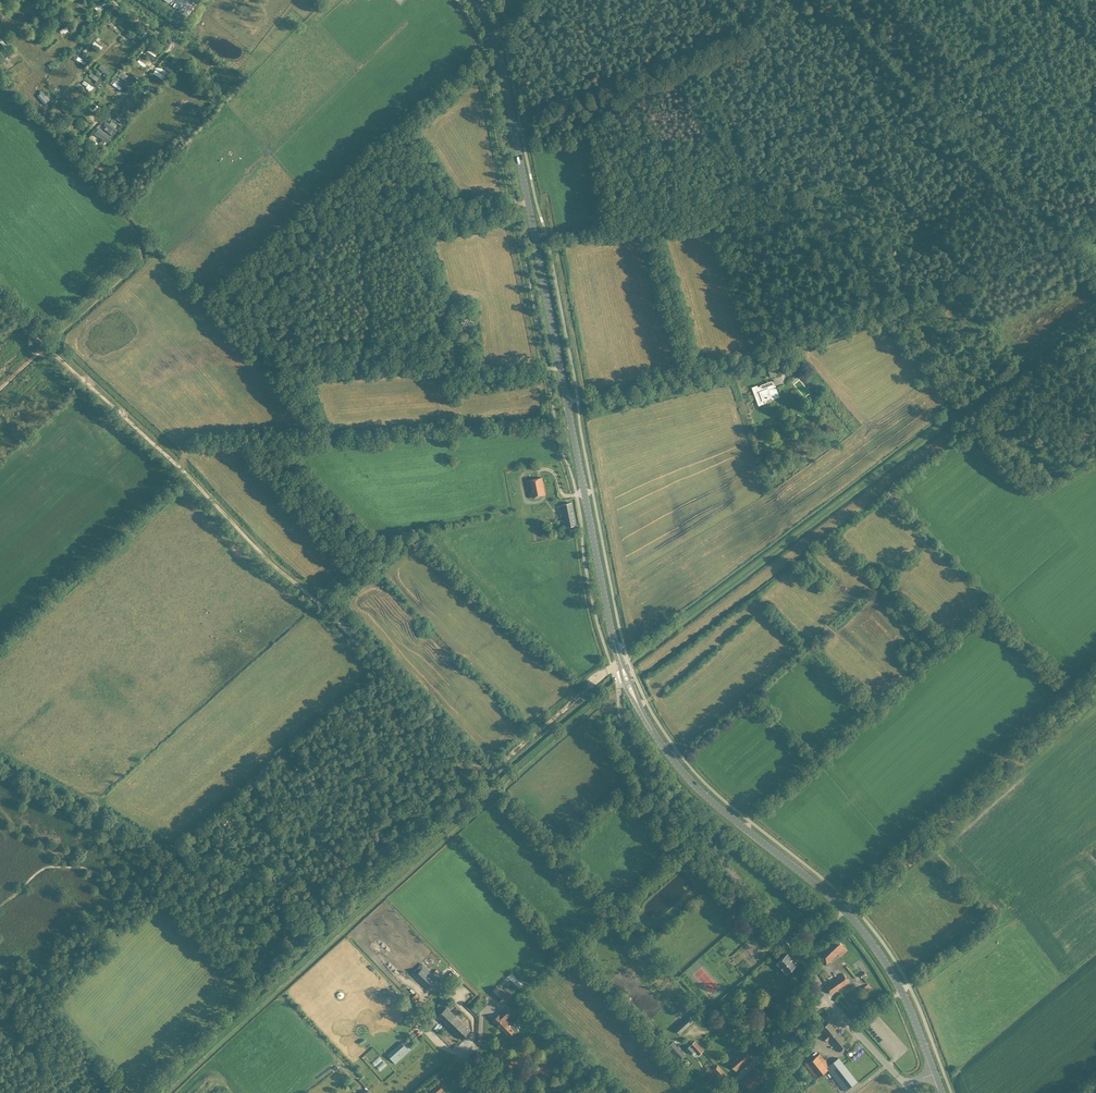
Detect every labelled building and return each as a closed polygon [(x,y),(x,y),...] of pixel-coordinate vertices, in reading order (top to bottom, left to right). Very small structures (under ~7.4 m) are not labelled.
[(107,0),(98,7),(100,10),(109,3),(107,0)] [(127,27),(129,23),(120,17),(118,21),(127,27)] [(111,23),(109,26),(115,32),(118,29),(111,23)] [(72,25),(63,30),(67,36),(75,32),(72,25)] [(145,30),(140,35),(145,40),(150,35),(145,30)] [(131,31),(128,35),(142,44),(144,40),(131,31)] [(106,44),(103,41),(104,39),(100,35),(93,41),(103,51),(111,43),(109,41),(106,44)] [(27,46),(34,41),(32,37),(24,42),(27,46)] [(90,52),(95,44),(92,42),(86,49),(90,52)] [(149,53),(156,58),(159,54),(152,48),(149,53)] [(117,66),(119,63),(111,55),(108,58),(117,66)] [(149,66),(150,63),(140,58),(139,62),(149,66)] [(165,64),(176,72),(179,68),(169,60),(165,64)] [(43,74),(59,65),(57,61),(51,64),(50,63),(39,69),(43,74)] [(102,69),(113,75),(115,71),(104,65),(102,69)] [(168,79),(170,75),(158,69),(156,74),(168,79)] [(121,76),(130,80),(133,75),(124,70),(121,76)] [(38,72),(28,80),(33,86),(43,79),(38,72)] [(96,72),(93,75),(100,82),(103,78),(96,72)] [(114,90),(117,85),(124,90),(127,84),(116,77),(109,87),(114,90)] [(54,82),(51,85),(56,89),(52,93),(58,98),(59,97),(56,94),(58,92),(56,90),(59,87),(54,82)] [(45,88),(42,91),(43,93),(41,94),(48,105),(54,101),(45,88)] [(134,97),(132,103),(141,106),(143,101),(134,97)] [(101,130),(98,134),(111,144),(116,138),(106,130),(108,126),(103,122),(98,128),(101,130)] [(764,404),(763,399),(771,396),(772,400),(780,397),(776,388),(774,388),(774,386),(775,386),(773,381),(761,385),(761,386),(758,387),(757,385),(752,387),(759,406),(764,404)] [(538,478),(526,481),(528,492),(529,498),(533,497),(546,495),(543,477),(538,478)] [(567,527),(571,526),(576,525),(572,503),(567,504),(562,504),(567,527)] [(836,938),(818,954),(827,964),(838,953),(840,956),(847,950),(836,938)] [(774,940),(770,943),(778,952),(782,949),(774,940)] [(787,953),(783,957),(777,962),(783,969),(787,973),(797,964),(787,953)] [(416,975),(428,988),(435,981),(423,968),(416,975)] [(831,994),(832,993),(849,982),(844,974),(826,986),(825,986),(831,994)] [(509,975),(502,981),(504,984),(511,978),(509,975)] [(873,989),(868,984),(863,988),(867,993),(873,989)] [(497,986),(490,992),(499,1001),(505,995),(497,986)] [(755,1007),(756,1010),(762,1011),(764,1009),(767,1003),(756,1001),(755,1007)] [(447,1007),(438,1016),(442,1020),(446,1023),(462,1039),(471,1030),(467,1026),(447,1007)] [(502,1029),(503,1028),(507,1024),(508,1023),(505,1019),(511,1014),(510,1012),(506,1009),(500,1014),(494,1020),(502,1029)] [(426,1021),(420,1014),(417,1017),(421,1021),(423,1023),(426,1021)] [(675,1029),(680,1034),(694,1021),(689,1016),(675,1029)] [(509,1036),(513,1032),(515,1033),(518,1031),(519,1030),(515,1023),(519,1019),(517,1017),(511,1024),(509,1025),(507,1024),(503,1028),(509,1036)] [(827,1041),(829,1039),(839,1052),(848,1045),(829,1023),(821,1029),(826,1036),(824,1037),(827,1041)] [(692,1044),(687,1049),(688,1050),(692,1054),(694,1056),(697,1053),(699,1055),(704,1051),(700,1047),(695,1041),(694,1042),(692,1040),(690,1042),(692,1044)] [(402,1042),(400,1044),(402,1047),(390,1057),(395,1063),(410,1051),(402,1042)] [(678,1062),(685,1055),(673,1042),(668,1046),(675,1054),(673,1055),(678,1062)] [(499,1060),(505,1055),(502,1052),(501,1050),(495,1054),(499,1060)] [(736,1071),(751,1057),(745,1050),(730,1064),(736,1071)] [(845,1091),(853,1085),(857,1081),(839,1058),(830,1065),(826,1059),(825,1060),(820,1054),(806,1065),(809,1069),(816,1078),(828,1069),(845,1091)] [(384,1068),(389,1063),(386,1060),(381,1065),(384,1068)] [(712,1070),(723,1081),(728,1076),(717,1065),(712,1070)] [(755,1071),(754,1070),(743,1081),(745,1083),(742,1086),(749,1092),(750,1092),(766,1077),(760,1070),(757,1072),(755,1071)] [(432,1092),(431,1092),(440,1092),(445,1089),(448,1086),(444,1082),(432,1092)] [(767,1092),(776,1092),(766,1083),(761,1087),(767,1092)]
